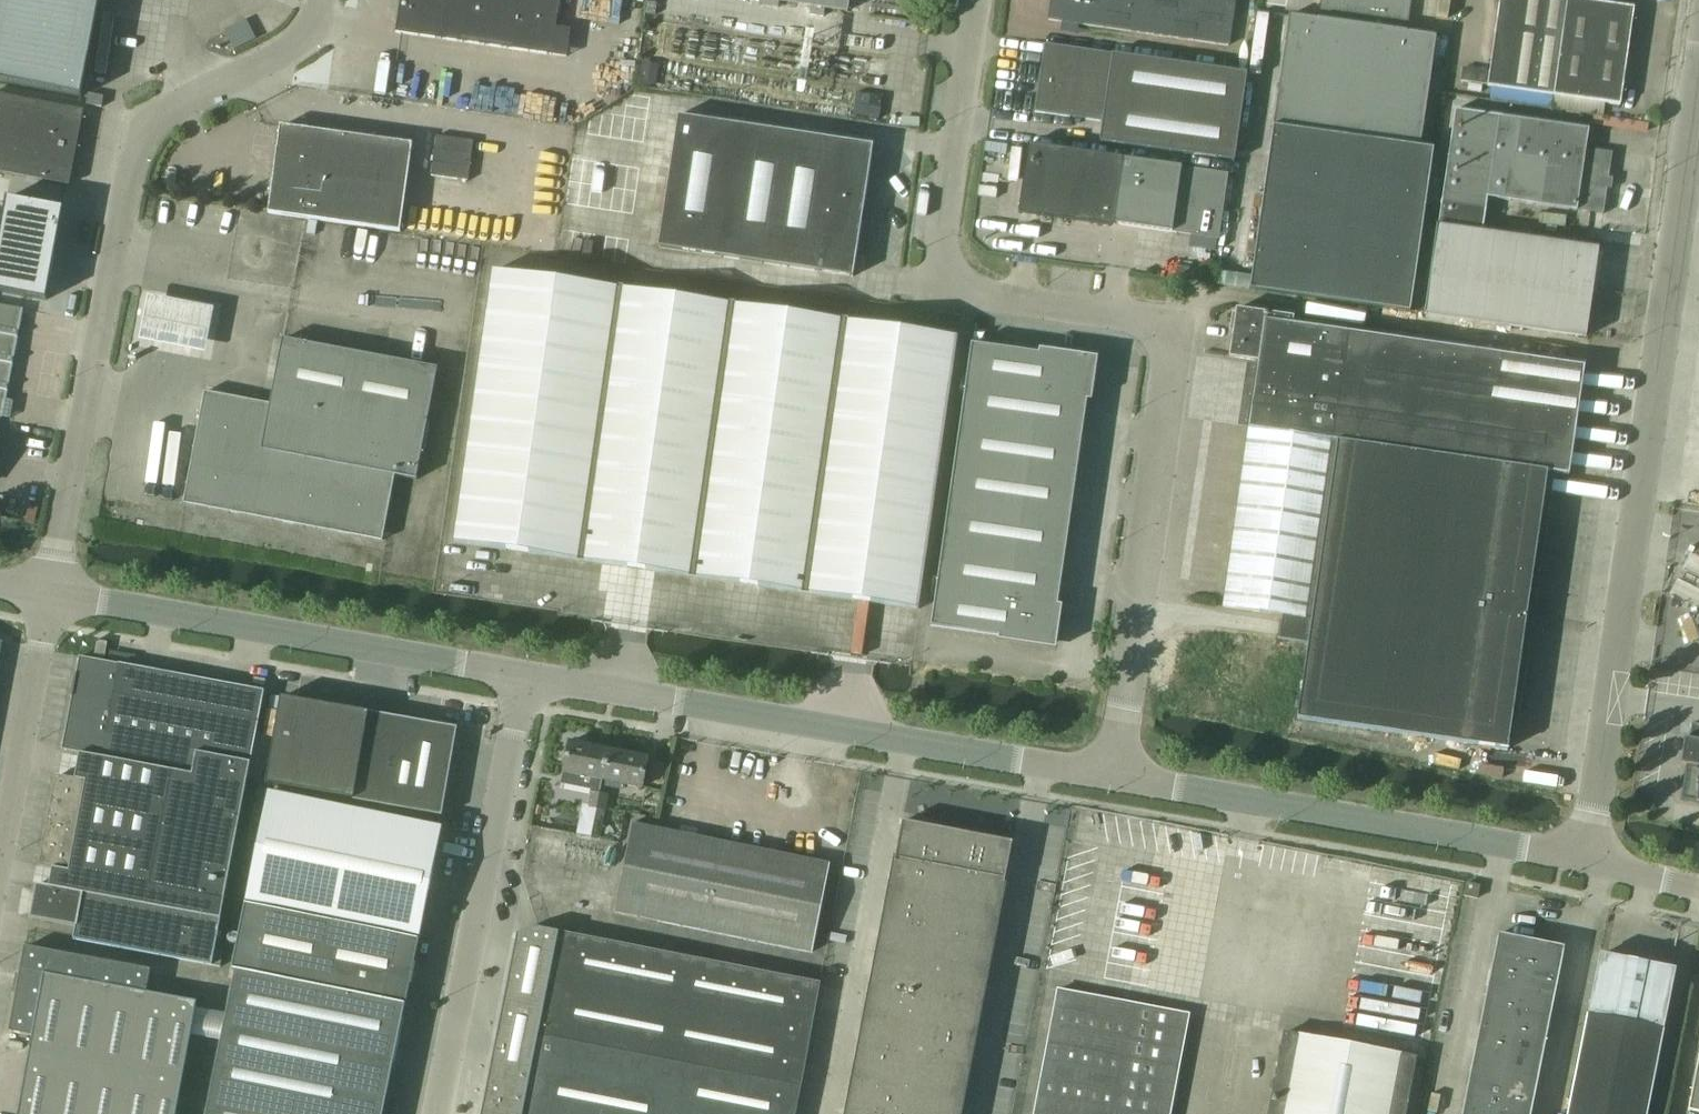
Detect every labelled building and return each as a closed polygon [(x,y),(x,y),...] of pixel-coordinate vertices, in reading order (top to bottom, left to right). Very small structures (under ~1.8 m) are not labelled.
[(82,97),(100,0),(0,0),(0,82),(82,97)] [(556,28),(560,0),(401,0),(396,32),(567,57),(570,30),(556,28)] [(847,11),(849,0),(771,0),(847,11)] [(1235,0),(1051,0),(1048,20),(1228,46),(1235,0)] [(1275,109),(1249,290),(1409,313),(1432,151),(1419,149),(1435,37),(1400,32),(1402,21),(1404,21),(1407,0),(1325,0),(1324,6),(1326,6),(1324,21),(1288,16),(1275,109)] [(1489,72),(1487,85),(1487,86),(1553,96),(1619,106),(1633,9),(1573,0),(1499,0),(1489,72)] [(1246,74),(1044,44),(1034,112),(1101,122),(1098,142),(1233,162),(1246,74)] [(642,63),(638,81),(655,84),(659,66),(642,63)] [(1463,68),(1461,81),(1487,85),(1489,72),(1463,68)] [(104,97),(89,94),(87,105),(102,108),(104,97)] [(69,185),(83,111),(0,95),(0,172),(69,185)] [(1440,205),(1485,212),(1487,198),(1603,214),(1612,153),(1586,149),(1588,129),(1454,110),(1440,205)] [(853,277),(873,145),(677,116),(657,248),(853,277)] [(401,233),(413,145),(281,126),(269,214),(401,233)] [(431,176),(468,181),(473,141),(437,136),(431,176)] [(986,143),(985,151),(1006,154),(1007,146),(986,143)] [(1219,239),(1229,174),(1030,145),(1020,211),(1191,235),(1217,239),(1219,239)] [(47,301),(64,209),(7,199),(2,226),(0,225),(0,292),(47,301)] [(1482,232),(1485,212),(1440,205),(1437,226),(1436,226),(1424,314),(1431,315),(1497,325),(1585,337),(1598,249),(1482,232)] [(1191,235),(1189,247),(1215,251),(1217,239),(1191,235)] [(958,339),(620,290),(494,272),(455,543),(919,610),(958,339)] [(148,291),(140,335),(206,347),(214,303),(148,291)] [(23,310),(0,306),(0,418),(2,418),(11,419),(14,402),(5,400),(23,310)] [(1249,428),(1224,607),(1283,615),(1279,639),(1308,643),(1297,719),(1437,740),(1471,745),(1507,750),(1524,626),(1526,626),(1526,623),(1525,623),(1528,599),(1533,600),(1534,597),(1529,597),(1547,472),(1569,475),(1584,366),(1581,366),(1493,353),(1497,325),(1431,315),(1427,344),(1398,340),(1292,325),(1293,317),(1236,309),(1235,311),(1229,355),(1229,357),(1259,362),(1258,366),(1249,428)] [(417,480),(438,368),(283,339),(270,405),(205,393),(184,504),(382,541),(394,476),(417,480)] [(1093,361),(972,344),(931,627),(1053,645),(1093,361)] [(97,641),(94,657),(105,659),(108,643),(97,641)] [(225,902),(265,692),(119,665),(80,658),(76,676),(75,675),(70,698),(72,698),(62,751),(77,754),(72,779),(87,782),(69,872),(54,870),(51,888),(221,920),(225,902)] [(458,730),(370,715),(282,699),(267,786),(442,818),(458,730)] [(1692,724),(1690,739),(1684,738),(1681,764),(1686,765),(1681,801),(1698,804),(1698,725),(1692,724)] [(604,782),(610,752),(571,744),(565,773),(563,773),(561,785),(591,791),(600,793),(602,793),(604,782)] [(649,760),(610,752),(604,782),(643,790),(649,760)] [(69,872),(87,782),(57,776),(40,867),(69,872)] [(591,791),(588,806),(597,808),(600,793),(591,791)] [(600,793),(597,808),(606,810),(609,795),(602,793),(600,793)] [(246,905),(236,972),(206,1113),(385,1113),(406,1007),(407,1007),(420,942),(443,829),(269,795),(246,905)] [(588,806),(582,836),(591,838),(597,808),(588,806)] [(597,808),(591,838),(593,838),(600,840),(606,810),(597,808)] [(902,822),(846,1113),(960,1113),(1012,843),(902,822)] [(813,954),(831,866),(633,825),(615,915),(638,920),(638,918),(813,954)] [(1467,884),(1464,897),(1477,899),(1480,886),(1467,884)] [(74,940),(115,948),(213,966),(213,965),(215,953),(221,920),(37,885),(31,919),(76,927),(74,940)] [(502,1027),(801,1086),(820,984),(541,931),(519,938),(502,1027)] [(1499,935),(1492,968),(1525,974),(1531,942),(1499,935)] [(1564,949),(1531,942),(1525,974),(1558,981),(1564,949)] [(198,1005),(148,995),(153,972),(26,948),(10,1034),(34,1038),(20,1113),(178,1113),(198,1005)] [(215,953),(213,965),(221,967),(223,955),(215,953)] [(1663,1031),(1675,970),(1601,956),(1589,1017),(1588,1017),(1568,1113),(1647,1113),(1663,1031)] [(1492,968),(1486,998),(1519,1004),(1525,974),(1492,968)] [(1558,981),(1525,974),(1519,1004),(1552,1011),(1558,981)] [(1035,1113),(1170,1113),(1189,1018),(1062,993),(1058,993),(1035,1113)] [(1513,1035),(1519,1004),(1486,998),(1480,1028),(1513,1035)] [(1552,1011),(1519,1004),(1513,1035),(1545,1041),(1552,1011)] [(801,1086),(502,1027),(486,1113),(796,1113),(801,1086)] [(1504,1077),(1513,1035),(1480,1028),(1471,1070),(1504,1077)] [(1285,1035),(1270,1113),(1405,1113),(1415,1060),(1285,1035)] [(1545,1041),(1513,1035),(1504,1077),(1537,1084),(1545,1041)] [(1689,1111),(1698,1113),(1698,1060),(1689,1111)] [(1504,1077),(1471,1070),(1463,1113),(1469,1113),(1497,1113),(1504,1077)] [(1497,1113),(1531,1113),(1537,1084),(1504,1077),(1497,1113)]
